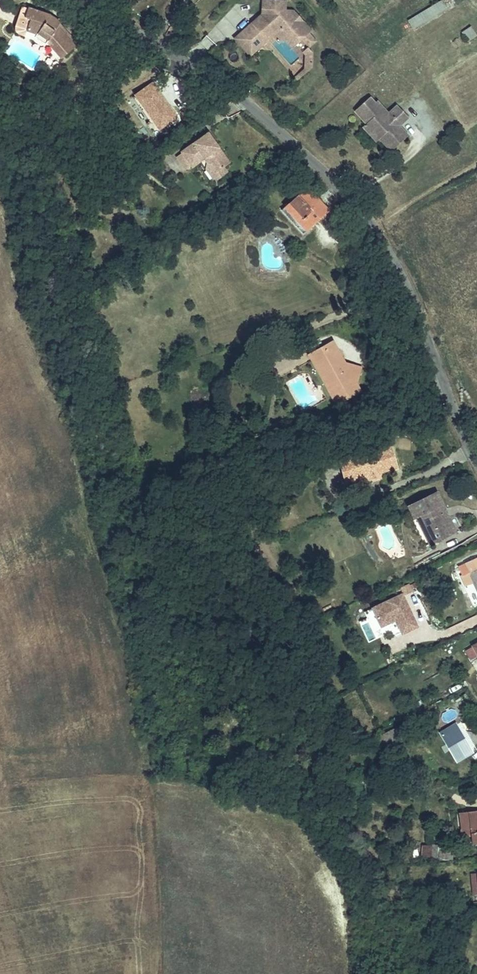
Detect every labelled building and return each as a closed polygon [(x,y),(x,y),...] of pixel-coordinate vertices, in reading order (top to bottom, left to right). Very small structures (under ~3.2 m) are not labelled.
[(294,7),(285,7),(286,0),(264,0),(263,5),(269,11),(262,17),(262,16),(256,21),(253,18),(241,29),(256,46),(278,27),(279,26),(284,26),(296,40),(302,35),(309,43),(316,37),(309,29),(311,27),(294,7)] [(412,30),(446,12),(441,2),(406,20),(412,30)] [(42,38),(45,37),(47,34),(63,51),(74,41),(55,22),(57,19),(49,12),(25,4),(21,14),(26,15),(24,23),(34,27),(33,29),(42,38)] [(269,11),(263,5),(263,10),(253,18),(256,21),(262,16),(262,17),(269,11)] [(279,26),(278,27),(293,43),(296,40),(284,26),(279,26)] [(471,27),(462,31),(466,42),(476,38),(471,27)] [(256,46),(241,29),(235,34),(250,51),(256,46)] [(47,34),(45,37),(61,53),(63,51),(47,34)] [(312,58),(313,49),(308,44),(303,48),(306,51),(308,52),(307,58),(312,58)] [(306,65),(295,74),(297,76),(312,64),(312,58),(307,58),(308,52),(306,51),(306,65)] [(158,135),(178,120),(151,83),(131,98),(158,135)] [(392,150),(410,135),(404,128),(402,130),(399,127),(401,125),(410,117),(400,105),(390,113),(379,100),(377,102),(372,95),(357,108),(368,121),(371,118),(385,133),(381,137),(392,150)] [(371,118),(368,121),(381,137),(385,133),(371,118)] [(223,143),(221,140),(194,159),(195,160),(204,173),(205,174),(217,166),(220,171),(222,174),(225,172),(230,179),(236,174),(242,170),(228,150),(225,151),(221,145),(223,143)] [(204,173),(195,160),(190,164),(199,177),(204,173)] [(240,179),(236,174),(230,179),(225,172),(222,174),(220,171),(219,176),(226,186),(230,186),(240,179)] [(277,208),(293,224),(301,216),(310,224),(331,202),(306,177),(277,208)] [(301,216),(293,224),(302,232),(310,224),(301,216)] [(343,355),(327,334),(318,340),(334,343),(333,353),(343,355)] [(357,373),(360,355),(344,353),(343,355),(333,353),(334,343),(318,340),(311,346),(314,351),(313,358),(324,360),(323,371),(329,372),(328,378),(334,386),(349,388),(351,379),(356,380),(357,373)] [(323,371),(324,360),(313,358),(323,371)] [(356,380),(351,379),(349,388),(361,379),(357,373),(356,380)] [(341,395),(349,388),(334,386),(341,395)] [(398,437),(351,450),(357,471),(370,468),(372,472),(380,469),(379,463),(383,461),(385,464),(404,458),(398,437)] [(357,471),(351,450),(345,452),(352,480),(386,470),(385,464),(383,461),(379,463),(380,469),(372,472),(370,468),(357,471)] [(415,510),(418,508),(424,506),(438,534),(458,525),(441,486),(411,499),(415,510)] [(424,506),(418,508),(431,537),(438,534),(424,506)] [(463,573),(468,571),(476,591),(476,556),(459,564),(463,573)] [(463,573),(476,601),(476,591),(468,571),(463,573)] [(402,590),(373,605),(382,623),(394,616),(403,633),(420,625),(402,590)] [(476,626),(476,617),(456,623),(459,631),(476,626)] [(368,641),(376,638),(369,620),(360,623),(368,641)] [(455,714),(449,718),(465,745),(470,742),(455,714)] [(465,745),(449,718),(442,722),(451,739),(443,743),(448,754),(465,745)] [(467,807),(457,808),(461,825),(467,824),(471,842),(476,841),(476,805),(467,807)] [(454,843),(451,842),(443,842),(442,854),(454,855),(454,843)]
